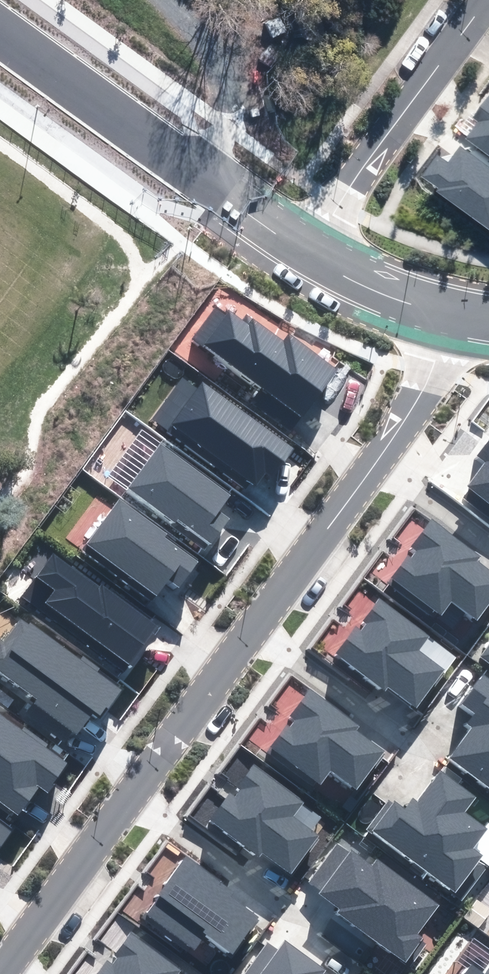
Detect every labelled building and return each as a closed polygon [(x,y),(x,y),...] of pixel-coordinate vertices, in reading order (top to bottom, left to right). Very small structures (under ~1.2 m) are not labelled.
[(466,137),(488,153),(488,97),(474,118),(478,120),(466,137)] [(421,180),(488,227),(488,161),(468,147),(454,167),(438,156),(421,180)] [(214,308),(193,337),(303,416),(336,370),(288,336),(284,342),(253,319),(247,326),(228,312),(225,316),(214,308)] [(182,379),(153,420),(252,491),(266,471),(273,476),(292,449),(203,385),(198,391),(182,379)] [(468,486),(488,501),(488,440),(478,456),(486,462),(468,486)] [(230,495),(160,444),(126,492),(205,549),(228,517),(219,510),(230,495)] [(167,533),(120,499),(84,549),(153,599),(168,578),(179,586),(196,562),(163,538),(167,533)] [(432,520),(412,548),(417,551),(411,559),(407,555),(387,582),(437,619),(451,600),(477,619),(488,604),(488,572),(475,562),(480,555),(432,520)] [(54,551),(22,595),(127,671),(159,627),(54,551)] [(429,635),(379,598),(363,620),(368,623),(362,632),(356,627),(337,654),(386,689),(388,686),(416,706),(443,669),(418,651),(429,635)] [(20,619),(3,644),(0,642),(0,677),(77,733),(93,711),(100,716),(119,690),(20,619)] [(484,676),(463,705),(477,714),(468,725),(473,729),(450,761),(488,789),(488,679),(484,676)] [(294,718),(268,752),(316,786),(329,769),(358,790),(386,752),(356,730),(359,726),(310,691),(292,716),(294,718)] [(0,716),(0,801),(18,814),(40,785),(47,790),(66,763),(0,716)] [(229,793),(210,819),(259,854),(263,850),(292,871),(317,836),(292,818),(303,803),(252,766),(239,785),(243,788),(236,798),(229,793)] [(476,797),(441,772),(418,804),(412,800),(405,809),(392,799),(370,829),(464,897),(485,867),(476,861),(481,854),(472,847),(485,829),(463,814),(476,797)] [(0,822),(0,844),(11,829),(0,822)] [(371,869),(337,844),(309,883),(342,906),(337,912),(410,965),(427,940),(418,933),(438,905),(377,861),(371,869)] [(190,860),(148,915),(195,949),(206,934),(232,954),(259,918),(248,910),(252,906),(190,860)] [(131,933),(110,962),(108,961),(99,973),(177,973),(181,969),(131,933)] [(246,973),(331,973),(286,942),(279,952),(268,944),(246,973)] [(470,965),(464,973),(483,973),(470,965)]
